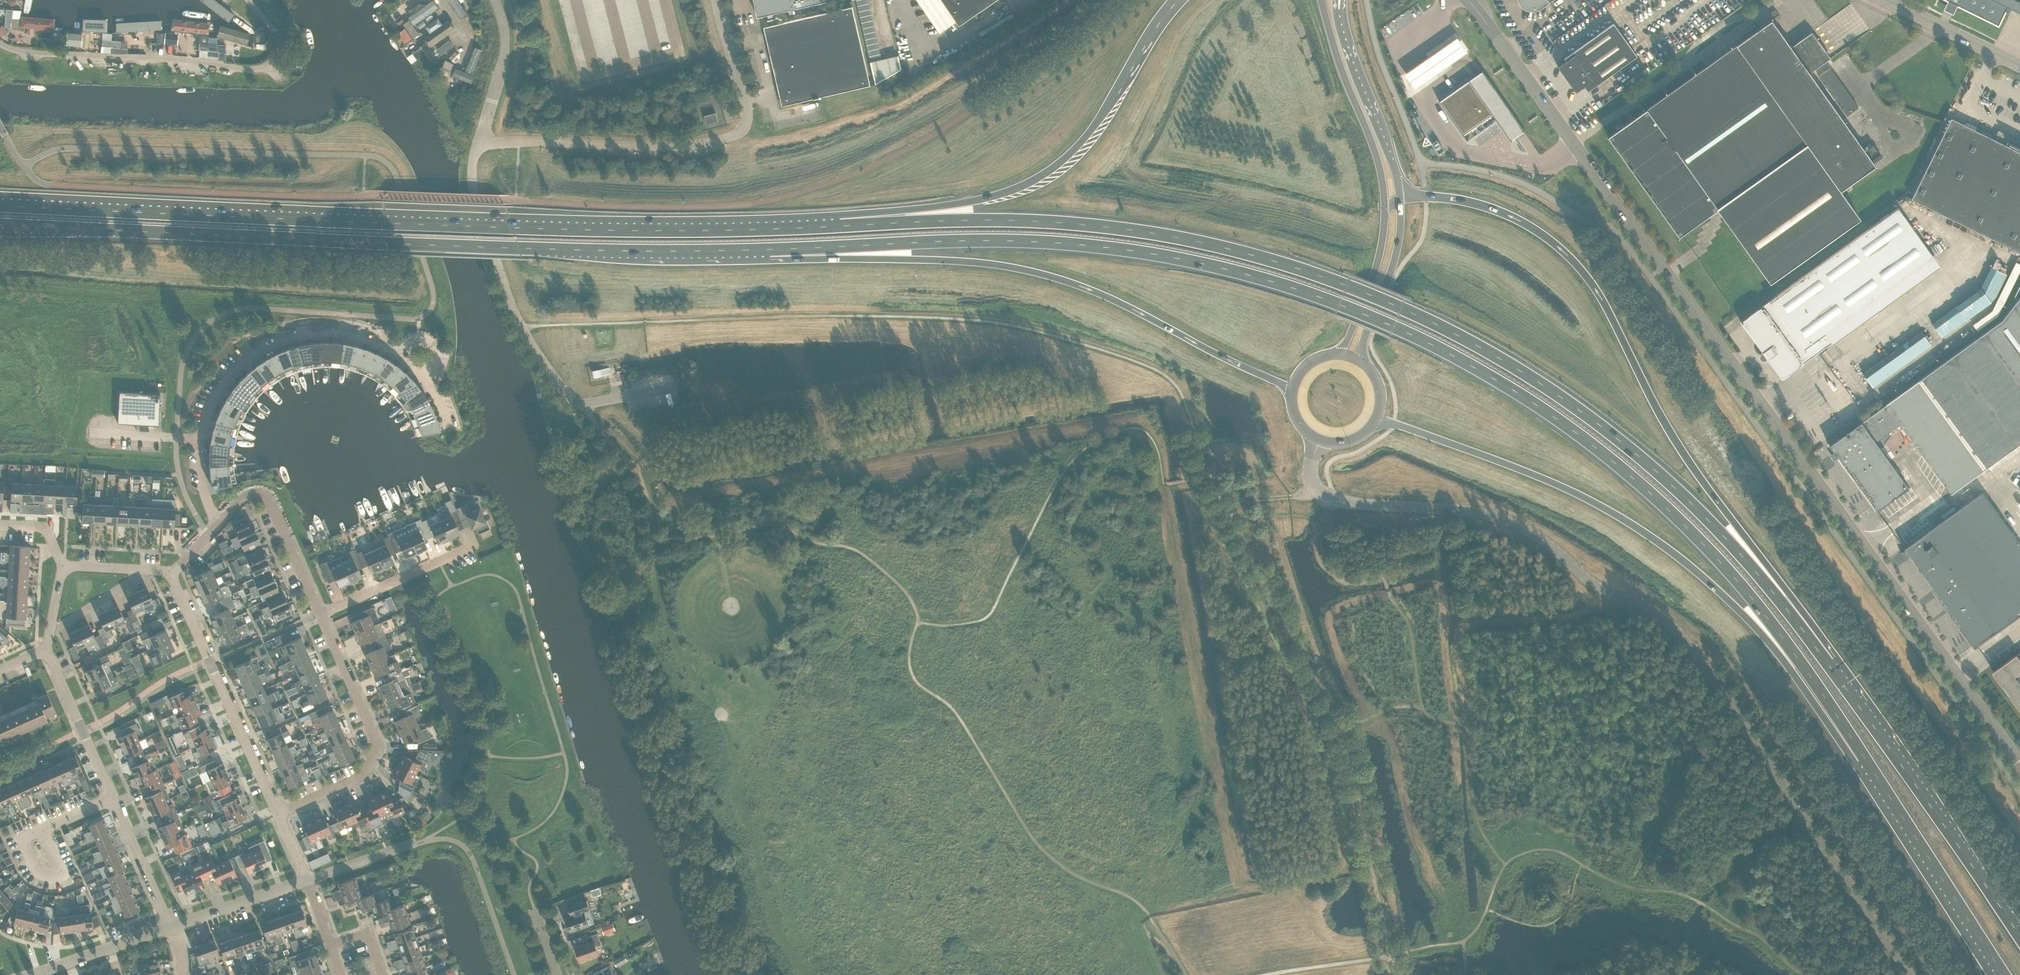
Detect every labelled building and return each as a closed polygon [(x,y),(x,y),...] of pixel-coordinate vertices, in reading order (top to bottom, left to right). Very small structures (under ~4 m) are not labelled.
[(32,0),(25,0),(23,11),(24,13),(28,14),(30,12),(32,0)] [(214,0),(200,0),(227,20),(232,13),(214,0)] [(409,16),(415,24),(439,7),(434,0),(432,0),(409,16)] [(461,17),(469,12),(462,2),(464,0),(449,0),(461,17)] [(826,1),(826,0),(754,0),(757,16),(826,1)] [(876,82),(887,76),(901,69),(898,55),(896,56),(882,59),(868,0),(856,0),(876,82)] [(996,0),(917,0),(924,11),(939,33),(956,21),(959,25),(996,0)] [(1519,4),(1525,10),(1533,11),(1541,8),(1552,0),(1517,0),(1519,4)] [(1948,0),(1957,5),(1998,25),(2007,7),(2019,13),(2019,0),(1947,0),(1948,0)] [(782,106),(870,85),(852,6),(764,27),(782,106)] [(19,19),(21,10),(6,9),(0,9),(0,16),(5,16),(19,19)] [(54,30),(55,18),(21,15),(21,27),(54,30)] [(404,21),(400,15),(397,17),(395,19),(399,24),(404,21)] [(18,28),(19,19),(5,16),(4,27),(18,28)] [(431,32),(425,36),(431,46),(457,27),(451,18),(443,23),(438,16),(426,25),(431,32)] [(108,18),(83,17),(83,29),(108,31),(108,18)] [(161,20),(116,21),(117,30),(161,29),(161,20)] [(414,38),(419,34),(409,20),(403,24),(414,38)] [(1791,47),(1771,20),(1646,109),(1640,101),(1628,109),(1634,118),(1608,136),(1679,237),(1717,209),(1770,283),(1860,218),(1840,190),(1875,166),(1873,164),(1882,157),(1873,145),(1864,151),(1809,73),(1826,62),(1807,35),(1791,47)] [(208,27),(173,21),(168,22),(166,24),(166,27),(168,29),(172,30),(207,34),(210,32),(211,29),(208,27)] [(1588,91),(1637,56),(1613,23),(1564,58),(1566,60),(1558,66),(1576,92),(1584,86),(1588,91)] [(250,34),(221,25),(217,36),(247,45),(250,34)] [(405,43),(412,38),(405,28),(398,34),(405,43)] [(164,44),(177,45),(178,34),(165,33),(164,44)] [(265,42),(265,33),(256,33),(256,42),(265,42)] [(216,51),(217,39),(208,38),(208,44),(199,43),(198,50),(216,51)] [(450,39),(436,49),(440,55),(455,45),(450,39)] [(1414,69),(1404,76),(1413,90),(1422,83),(1467,53),(1457,39),(1414,69)] [(430,62),(436,57),(426,43),(420,47),(412,53),(417,59),(425,54),(430,62)] [(473,53),(467,50),(460,68),(472,73),(482,48),(476,46),(473,53)] [(433,70),(441,64),(437,58),(429,64),(432,69),(433,70)] [(451,70),(454,63),(446,60),(443,66),(451,70)] [(1846,115),(1858,107),(1830,67),(1818,75),(1846,115)] [(1437,100),(1466,141),(1468,140),(1464,134),(1492,115),(1510,142),(1512,141),(1511,140),(1518,135),(1522,132),(1523,133),(1525,132),(1481,69),(1480,70),(1481,72),(1477,74),(1472,78),(1469,80),(1468,78),(1467,79),(1468,81),(1442,99),(1440,100),(1439,99),(1437,100)] [(706,124),(718,121),(715,113),(704,116),(706,124)] [(719,122),(726,120),(725,113),(718,115),(719,122)] [(1951,118),(1911,199),(2019,252),(2019,145),(2008,139),(2005,145),(1951,118)] [(1782,379),(1832,343),(1826,334),(1933,257),(1898,209),(1740,321),(1782,379)] [(1942,338),(1991,302),(1996,296),(2006,274),(1990,266),(1980,288),(1931,323),(1942,338)] [(2019,443),(2019,297),(2002,320),(1886,404),(1861,422),(1829,445),(1877,510),(1908,487),(1875,441),(1881,437),(1884,441),(1890,435),(1888,432),(1900,424),(1950,493),(2019,443)] [(1873,387),(1931,345),(1921,330),(1862,373),(1873,387)] [(311,362),(321,361),(320,342),(313,342),(308,343),(311,362)] [(330,361),(331,342),(325,342),(320,342),(321,361),(330,361)] [(340,362),(343,343),(341,342),(336,342),(331,342),(330,361),(340,362)] [(302,364),(311,362),(308,343),(302,344),(297,345),(302,364)] [(349,364),(354,345),(347,344),(343,343),(340,362),(349,364)] [(292,367),(302,364),(297,345),(290,347),(286,349),(292,367)] [(359,366),(365,348),(359,346),(354,345),(349,364),(359,366)] [(367,370),(375,353),(369,350),(365,348),(359,366),(367,370)] [(284,371),(292,367),(286,349),(280,351),(275,353),(284,371)] [(275,375),(284,371),(275,353),(269,356),(265,359),(275,375)] [(376,374),(386,358),(380,355),(375,353),(367,370),(376,374)] [(384,380),(395,364),(390,361),(386,358),(376,374),(384,380)] [(267,381),(275,375),(265,359),(264,360),(260,362),(256,365),(267,381)] [(392,386),(404,372),(399,367),(395,364),(384,380),(392,386)] [(260,387),(267,381),(256,365),(254,366),(250,369),(247,373),(260,387)] [(592,371),(593,377),(611,374),(610,367),(592,371)] [(398,393),(412,380),(408,375),(404,372),(392,386),(398,393)] [(253,393),(260,387),(247,373),(246,374),(242,377),(239,381),(253,393)] [(405,400),(420,389),(419,387),(416,383),(412,380),(398,393),(405,400)] [(247,401),(253,393),(239,381),(234,386),(232,390),(247,401)] [(410,408),(426,398),(423,393),(420,389),(405,400),(410,408)] [(242,409),(247,401),(232,390),(230,391),(228,395),(225,399),(242,409)] [(158,425),(160,394),(119,392),(117,423),(138,424),(139,431),(149,431),(148,424),(158,425)] [(415,416),(432,408),(429,402),(426,398),(410,408),(415,416)] [(237,418),(242,409),(225,399),(222,405),(220,410),(237,418)] [(418,425),(436,419),(434,413),(432,408),(415,416),(418,425)] [(233,427),(237,418),(220,410),(217,416),(215,420),(233,427)] [(436,419),(418,425),(421,435),(440,430),(438,423),(436,419)] [(231,436),(233,427),(215,420),(213,426),(212,431),(231,436)] [(229,445),(231,436),(212,431),(212,433),(211,438),(210,442),(229,445)] [(228,455),(229,445),(210,442),(210,444),(209,449),(209,454),(228,455)] [(228,464),(228,455),(209,454),(209,456),(209,461),(209,465),(228,464)] [(210,477),(229,474),(228,464),(209,465),(209,472),(210,477)] [(229,474),(210,477),(210,479),(211,483),(213,489),(214,494),(226,490),(225,485),(231,484),(229,474)] [(41,508),(40,514),(53,515),(54,502),(55,485),(55,479),(44,479),(44,484),(43,502),(45,502),(45,508),(41,508)] [(11,483),(10,500),(19,501),(19,507),(23,507),(24,501),(21,501),(22,483),(11,483)] [(22,483),(21,501),(24,501),(32,501),(33,484),(22,483)] [(33,484),(32,501),(39,502),(41,502),(41,508),(45,508),(45,502),(43,502),(44,484),(33,484)] [(55,485),(54,502),(63,503),(62,509),(66,509),(67,503),(65,503),(66,486),(55,485)] [(66,486),(65,503),(67,503),(76,504),(77,486),(66,486)] [(1982,491),(1904,548),(1906,551),(1904,552),(1908,557),(1909,556),(1946,607),(1943,609),(1946,614),(1950,612),(1974,646),(2019,613),(2019,543),(1982,491)] [(93,522),(95,496),(90,496),(90,504),(82,503),(81,522),(93,522)] [(105,523),(106,505),(98,504),(99,496),(95,496),(93,522),(105,523)] [(116,524),(117,497),(113,497),(113,505),(106,505),(105,523),(116,524)] [(127,524),(128,506),(121,505),(122,497),(117,497),(116,524),(127,524)] [(139,525),(140,498),(136,498),(135,506),(128,506),(127,524),(139,525)] [(150,525),(151,507),(144,507),(144,498),(140,498),(139,525),(150,525)] [(161,526),(163,499),(151,499),(151,507),(150,525),(161,526)] [(163,499),(161,526),(186,527),(192,524),(186,527),(180,527),(181,509),(174,508),(175,500),(163,499)] [(455,509),(461,521),(468,518),(471,526),(474,525),(478,533),(489,527),(485,519),(483,520),(478,509),(471,512),(467,504),(455,509)] [(455,524),(461,521),(455,509),(449,512),(451,515),(440,520),(449,540),(455,537),(457,534),(459,533),(455,524)] [(232,544),(256,533),(251,522),(247,524),(244,518),(234,523),(236,529),(234,529),(237,536),(230,539),(232,544)] [(421,522),(421,521),(420,519),(404,526),(416,555),(422,552),(424,549),(426,548),(422,538),(428,536),(422,524),(421,522)] [(449,540),(440,520),(430,525),(427,519),(421,521),(421,522),(422,524),(428,536),(433,533),(437,543),(440,541),(443,543),(449,540)] [(410,557),(416,555),(404,526),(387,533),(389,538),(395,551),(400,548),(405,557),(407,556),(410,557)] [(256,533),(232,544),(234,548),(241,545),(244,552),(261,544),(256,533)] [(389,553),(395,551),(389,538),(387,533),(387,534),(388,536),(383,539),(385,545),(375,549),(383,569),(389,567),(391,563),(393,562),(389,553)] [(219,547),(225,545),(222,537),(216,540),(219,547)] [(0,557),(29,559),(30,546),(10,545),(9,554),(6,554),(6,552),(0,552),(0,557)] [(243,570),(267,559),(262,548),(245,555),(248,562),(241,565),(243,570)] [(357,553),(355,549),(349,551),(349,553),(339,557),(338,556),(351,584),(357,581),(358,578),(360,577),(356,568),(362,565),(357,553)] [(377,572),(383,569),(375,549),(364,554),(362,550),(357,553),(362,565),(368,563),(372,572),(374,571),(377,572)] [(345,587),(351,584),(338,556),(339,558),(328,562),(327,561),(320,564),(327,581),(335,577),(339,587),(341,585),(345,587)] [(29,559),(0,557),(0,561),(0,562),(6,562),(6,561),(9,561),(9,569),(28,571),(29,559)] [(270,571),(272,570),(267,559),(243,570),(245,574),(252,571),(255,577),(255,578),(270,571)] [(197,587),(215,578),(212,573),(225,567),(223,561),(213,565),(208,566),(210,569),(192,577),(197,587)] [(28,571),(9,569),(8,578),(5,578),(5,576),(0,576),(0,581),(28,583),(28,571)] [(275,582),(270,571),(255,578),(255,577),(253,578),(256,585),(249,588),(251,593),(275,582)] [(238,585),(244,582),(242,577),(235,579),(238,585)] [(201,596),(225,585),(226,584),(225,581),(217,584),(215,578),(197,587),(201,596)] [(28,583),(0,581),(0,586),(5,586),(5,585),(8,585),(7,594),(27,595),(28,583)] [(279,593),(275,582),(251,593),(253,597),(260,594),(263,601),(265,599),(279,593)] [(220,605),(232,600),(230,594),(229,594),(225,585),(201,596),(205,605),(218,600),(220,605)] [(136,592),(143,608),(144,608),(145,612),(155,608),(157,611),(163,609),(157,597),(152,600),(146,587),(136,592)] [(263,613),(287,603),(282,591),(279,593),(265,599),(268,606),(261,609),(263,613)] [(133,612),(143,608),(136,592),(126,596),(132,609),(126,611),(128,616),(129,616),(131,623),(135,630),(140,627),(133,612)] [(27,595),(7,594),(7,602),(4,602),(4,600),(0,600),(0,610),(3,610),(3,609),(6,609),(26,610),(27,595)] [(214,626),(232,618),(228,608),(235,605),(232,600),(220,605),(223,611),(210,616),(214,626)] [(287,603),(263,613),(265,618),(272,615),(275,621),(292,614),(287,603)] [(129,616),(128,616),(123,618),(117,606),(107,610),(115,626),(124,622),(129,632),(135,630),(131,623),(129,616)] [(351,623),(356,634),(373,626),(371,620),(377,617),(373,607),(362,612),(364,617),(351,623)] [(26,619),(26,610),(6,609),(5,625),(23,626),(23,619),(26,619)] [(109,629),(115,626),(107,610),(97,615),(103,627),(97,630),(99,634),(100,634),(104,643),(109,641),(108,637),(111,636),(109,629)] [(218,635),(237,627),(232,618),(214,626),(218,635)] [(152,628),(159,625),(156,620),(150,622),(152,628)] [(356,634),(360,644),(373,638),(376,643),(387,639),(392,636),(389,629),(384,631),(380,622),(373,626),(356,634)] [(100,634),(99,634),(94,637),(88,624),(78,629),(86,645),(88,650),(95,647),(96,650),(105,646),(104,643),(100,634)] [(263,624),(257,627),(261,636),(267,633),(263,624)] [(237,627),(218,635),(223,645),(245,635),(240,626),(237,627)] [(76,649),(86,645),(78,629),(68,633),(74,646),(68,648),(74,660),(79,657),(76,649)] [(148,649),(170,639),(165,629),(153,635),(150,629),(139,634),(141,640),(143,644),(146,643),(148,649)] [(4,645),(3,645),(6,643),(8,639),(0,632),(0,647),(4,645)] [(300,637),(284,644),(280,635),(273,638),(279,651),(286,648),(289,654),(305,647),(300,637)] [(170,639),(148,649),(151,654),(148,656),(153,666),(172,657),(169,652),(174,649),(170,639)] [(385,651),(391,648),(387,639),(376,643),(378,648),(365,654),(369,665),(387,657),(385,651)] [(286,667),(309,657),(305,647),(289,654),(291,660),(278,666),(280,670),(286,667)] [(124,648),(118,650),(124,664),(130,661),(124,648)] [(266,664),(270,662),(266,652),(261,654),(266,664)] [(1993,672),(2019,709),(2019,652),(1993,672)] [(90,681),(111,671),(109,665),(111,664),(107,654),(84,665),(87,670),(85,671),(90,681)] [(239,677),(255,669),(260,667),(257,661),(258,660),(257,656),(234,667),(239,677)] [(297,674),(313,667),(309,657),(286,667),(288,671),(295,668),(297,674)] [(401,670),(396,661),(390,664),(387,657),(369,665),(374,676),(381,673),(384,678),(390,675),(401,670)] [(140,661),(133,664),(138,675),(145,672),(140,661)] [(295,687),(318,677),(313,667),(297,674),(300,680),(294,683),(295,687)] [(383,697),(401,689),(399,683),(405,680),(404,677),(410,675),(406,667),(401,670),(390,675),(384,678),(386,683),(379,686),(383,697)] [(243,686),(271,674),(269,670),(257,675),(255,669),(239,677),(243,686)] [(111,671),(90,681),(94,691),(106,686),(109,691),(120,686),(116,676),(114,677),(111,671)] [(247,696),(263,689),(261,683),(267,680),(272,678),(271,674),(243,686),(247,696)] [(306,694),(322,686),(318,677),(295,687),(297,690),(303,687),(306,694)] [(322,686),(306,694),(309,700),(302,703),(304,707),(311,704),(327,697),(322,686)] [(252,706),(274,696),(278,694),(276,691),(273,692),(266,695),(263,689),(247,696),(252,706)] [(401,689),(383,697),(388,707),(394,705),(397,710),(404,707),(415,702),(411,692),(404,695),(401,689)] [(180,711),(196,704),(192,694),(186,697),(184,691),(168,698),(173,708),(178,706),(180,711)] [(47,719),(46,717),(55,712),(47,693),(36,698),(38,701),(0,718),(0,740),(47,719)] [(272,709),(270,703),(276,700),(274,696),(252,706),(256,716),(272,709)] [(196,704),(180,711),(182,716),(177,718),(179,723),(182,728),(197,722),(195,716),(201,713),(196,704)] [(272,709),(256,716),(261,726),(277,719),(283,716),(282,712),(280,713),(277,706),(272,709)] [(399,732),(417,724),(414,718),(421,715),(416,706),(406,710),(408,715),(395,721),(399,732)] [(323,726),(337,720),(333,710),(325,713),(322,708),(310,713),(314,723),(320,721),(323,726)] [(321,738),(341,729),(337,720),(323,726),(325,731),(319,734),(321,738)] [(122,748),(138,740),(136,735),(140,733),(139,729),(136,723),(121,730),(123,735),(117,738),(122,748)] [(417,724),(399,732),(404,743),(417,737),(420,742),(431,737),(426,728),(420,731),(417,724)] [(195,745),(212,738),(207,729),(201,731),(199,726),(184,732),(186,738),(191,736),(195,745)] [(271,749),(285,743),(283,737),(289,735),(287,730),(282,732),(280,727),(270,731),(272,737),(267,739),(271,749)] [(331,745),(346,739),(341,729),(321,738),(323,742),(329,740),(331,745)] [(161,735),(155,738),(158,745),(156,746),(157,749),(160,748),(166,746),(161,735)] [(172,735),(166,738),(173,755),(179,752),(172,735)] [(305,737),(297,740),(301,747),(308,744),(305,737)] [(212,738),(195,745),(198,751),(196,751),(195,757),(197,763),(212,756),(210,750),(216,748),(212,738)] [(329,758),(350,749),(346,739),(331,745),(334,750),(327,753),(329,758)] [(145,755),(138,740),(122,748),(126,757),(132,755),(134,760),(145,755)] [(275,759),(296,750),(294,745),(288,748),(285,743),(271,749),(275,759)] [(350,749),(329,758),(331,762),(335,760),(335,761),(338,760),(340,765),(354,758),(350,749)] [(397,765),(415,774),(418,768),(423,770),(427,761),(433,750),(419,749),(416,755),(413,760),(402,755),(397,765)] [(280,768),(294,762),(292,757),(298,754),(296,750),(275,759),(280,768)] [(448,763),(451,754),(442,751),(439,760),(448,763)] [(135,778),(151,770),(149,765),(154,762),(149,753),(145,755),(134,760),(137,765),(131,768),(135,778)] [(181,754),(175,757),(181,769),(187,767),(181,754)] [(71,774),(77,771),(78,774),(77,774),(80,779),(85,777),(75,755),(64,760),(71,774)] [(74,782),(71,774),(64,760),(55,764),(64,786),(74,782)] [(206,782),(227,773),(223,763),(217,766),(214,760),(199,767),(201,773),(206,770),(210,780),(205,782),(206,782)] [(323,760),(318,763),(321,769),(326,767),(323,760)] [(174,761),(169,763),(175,778),(180,775),(174,761)] [(284,778),(304,769),(302,762),(295,765),(294,762),(280,768),(284,778)] [(60,788),(64,786),(55,764),(45,769),(51,783),(57,780),(58,783),(57,783),(60,788)] [(397,765),(392,774),(400,778),(398,791),(407,800),(411,793),(417,796),(418,793),(413,790),(417,782),(413,780),(416,774),(415,774),(397,765)] [(148,790),(163,783),(156,768),(151,770),(135,778),(139,787),(145,785),(148,790)] [(45,786),(51,783),(45,769),(35,773),(45,795),(49,793),(47,788),(46,788),(45,786)] [(304,769),(284,778),(288,788),(303,782),(300,776),(306,773),(304,769)] [(319,770),(313,773),(316,779),(322,776),(319,770)] [(40,797),(45,795),(35,773),(25,777),(31,792),(37,789),(39,791),(38,792),(40,797)] [(227,773),(206,782),(212,797),(228,791),(225,785),(231,782),(227,773)] [(25,795),(31,792),(25,777),(15,782),(26,807),(31,805),(27,797),(26,797),(25,795)] [(22,809),(26,807),(15,782),(5,786),(11,801),(18,798),(19,800),(18,801),(22,809)] [(149,808),(165,800),(169,798),(163,783),(148,790),(150,795),(144,798),(149,808)] [(11,801),(5,786),(0,789),(0,802),(5,813),(10,811),(7,806),(5,803),(11,801)] [(186,790),(181,793),(183,799),(189,797),(187,790),(186,790)] [(376,794),(387,818),(393,815),(393,817),(404,812),(398,799),(392,802),(386,790),(376,794)] [(381,820),(387,818),(376,794),(366,799),(372,811),(366,813),(370,823),(373,828),(382,824),(381,820)] [(209,795),(202,798),(204,803),(209,801),(211,800),(209,795)] [(226,814),(242,807),(238,797),(232,800),(230,795),(214,801),(219,811),(223,809),(226,814)] [(161,820),(176,813),(172,803),(167,806),(165,800),(149,808),(153,817),(159,815),(161,820)] [(366,813),(364,809),(359,812),(354,800),(343,805),(354,828),(360,825),(361,827),(362,827),(364,832),(373,828),(370,823),(366,813)] [(200,813),(207,810),(204,804),(197,807),(200,813)] [(348,831),(354,828),(343,805),(333,809),(339,821),(333,824),(338,835),(348,831)] [(242,807),(226,814),(230,824),(225,826),(228,832),(243,825),(241,819),(247,817),(242,807)] [(426,821),(431,816),(425,810),(420,815),(426,821)] [(178,831),(178,830),(183,828),(176,813),(161,820),(164,826),(158,828),(162,838),(178,831)] [(415,818),(413,820),(420,827),(422,825),(422,826),(426,822),(426,821),(420,815),(418,813),(414,817),(415,818)] [(338,835),(333,824),(328,826),(322,814),(312,819),(321,838),(327,835),(329,839),(338,835)] [(85,838),(107,828),(103,818),(88,824),(91,831),(89,832),(89,831),(83,834),(85,838)] [(315,840),(321,838),(312,819),(302,823),(307,835),(302,838),(307,849),(317,845),(315,840)] [(97,845),(112,838),(107,828),(85,838),(87,843),(93,840),(92,840),(95,839),(97,845)] [(178,831),(162,838),(166,847),(172,845),(176,853),(191,846),(186,834),(181,836),(178,831)] [(94,858),(116,848),(112,838),(97,845),(100,851),(98,852),(97,851),(92,853),(94,858)] [(78,841),(69,845),(72,851),(81,847),(78,841)] [(251,852),(258,869),(268,865),(265,859),(270,856),(264,841),(258,843),(260,848),(251,852)] [(197,853),(206,850),(203,843),(194,847),(197,853)] [(106,864),(121,858),(116,848),(94,858),(96,862),(101,860),(101,859),(104,858),(106,864)] [(185,850),(180,853),(183,859),(188,857),(185,850)] [(248,873),(258,869),(251,852),(241,857),(240,854),(234,857),(239,867),(244,865),(248,873)] [(179,854),(173,857),(175,862),(181,860),(179,854)] [(6,865),(12,862),(9,855),(3,858),(6,865)] [(234,870),(239,867),(234,857),(219,863),(227,880),(236,875),(234,870)] [(121,869),(122,870),(125,868),(121,858),(106,864),(99,867),(101,873),(103,878),(107,876),(121,869)] [(219,863),(214,865),(211,858),(201,862),(203,867),(208,878),(213,876),(217,884),(227,880),(219,863)] [(86,862),(78,865),(81,871),(89,868),(86,862)] [(193,872),(188,874),(195,891),(205,886),(202,880),(208,878),(203,867),(201,862),(191,867),(193,872)] [(126,879),(122,870),(121,869),(107,876),(110,882),(107,883),(107,882),(102,885),(104,889),(126,879)] [(195,891),(188,874),(183,877),(180,872),(171,876),(178,891),(183,889),(186,895),(195,891)] [(332,896),(359,887),(355,877),(337,883),(339,889),(330,892),(332,896)] [(116,896),(130,889),(126,879),(104,889),(106,894),(111,892),(111,891),(113,890),(116,896)] [(11,889),(8,885),(3,889),(4,890),(2,891),(0,889),(0,899),(11,889)] [(593,897),(601,894),(599,886),(591,889),(593,897)] [(362,896),(359,887),(332,896),(333,901),(342,897),(344,903),(346,902),(362,896)] [(0,899),(0,913),(12,903),(7,898),(9,896),(10,897),(14,893),(11,889),(0,899)] [(113,909),(135,899),(130,889),(116,896),(119,902),(116,903),(116,902),(111,904),(113,909)] [(377,902),(374,892),(362,896),(346,902),(348,906),(357,903),(359,909),(361,908),(377,902)] [(392,908),(392,907),(388,898),(377,902),(361,908),(363,912),(372,909),(374,914),(385,910),(392,908)] [(572,916),(565,918),(570,931),(594,923),(586,898),(574,902),(568,904),(572,916)] [(78,905),(82,929),(93,928),(101,924),(97,914),(91,917),(89,903),(84,904),(83,899),(77,900),(78,905)] [(135,899),(113,909),(115,914),(120,911),(120,910),(122,909),(125,916),(139,909),(135,899)] [(28,911),(30,903),(25,902),(24,907),(24,910),(17,908),(13,924),(24,926),(28,911)] [(379,923),(407,913),(403,903),(397,906),(392,907),(392,908),(385,910),(387,915),(378,919),(379,923)] [(34,929),(40,906),(35,904),(34,910),(35,910),(34,913),(28,911),(24,926),(34,929)] [(71,931),(82,929),(78,905),(73,906),(74,912),(75,912),(75,914),(69,915),(71,931)] [(40,906),(34,929),(45,931),(49,916),(42,915),(43,912),(44,912),(45,907),(40,906)] [(104,906),(98,909),(100,915),(107,912),(104,906)] [(69,915),(68,907),(63,908),(64,914),(64,913),(65,916),(58,917),(58,922),(53,923),(52,934),(71,931),(69,915)] [(291,913),(299,936),(303,935),(301,928),(307,925),(302,909),(291,913)] [(295,938),(299,936),(291,913),(281,916),(287,932),(293,930),(295,938)] [(407,913),(379,923),(381,927),(390,924),(392,930),(410,923),(407,913)] [(281,934),(287,932),(281,916),(271,920),(279,943),(283,942),(281,934)] [(275,944),(279,943),(271,920),(261,923),(267,939),(273,937),(275,944)] [(603,935),(615,930),(613,922),(601,927),(603,935)] [(388,946),(415,937),(411,927),(393,933),(395,939),(386,942),(388,946)] [(249,933),(257,956),(261,955),(259,947),(265,945),(259,929),(249,933)] [(253,957),(257,956),(249,933),(239,936),(245,952),(250,950),(253,957)] [(580,961),(599,954),(596,946),(601,944),(597,933),(586,937),(588,943),(575,947),(580,961)] [(239,954),(245,952),(239,936),(229,940),(237,963),(241,961),(239,954)] [(400,953),(418,946),(415,937),(388,946),(389,951),(398,947),(400,953)] [(204,943),(212,966),(216,965),(213,958),(219,956),(214,940),(204,943)] [(233,964),(237,963),(229,940),(219,943),(224,959),(231,957),(233,964)] [(207,968),(212,966),(204,943),(193,947),(199,963),(205,961),(207,968)] [(394,966),(422,956),(418,946),(400,953),(402,958),(393,961),(394,966)] [(293,973),(318,964),(315,954),(302,958),(300,953),(288,957),(293,973)] [(616,967),(627,961),(624,954),(613,961),(616,967)] [(407,972),(425,966),(422,956),(394,966),(396,970),(405,967),(407,972)] [(276,967),(282,965),(280,959),(274,961),(276,967)] [(139,965),(139,971),(138,971),(137,974),(159,974),(159,970),(154,970),(154,964),(139,965)] [(322,974),(318,964),(293,973),(294,974),(318,974),(322,974)] [(614,974),(609,965),(597,971),(594,973),(595,974),(612,974),(614,974)] [(272,966),(264,969),(266,974),(274,972),(272,966)] [(425,966),(407,972),(408,974),(428,974),(425,966)]
